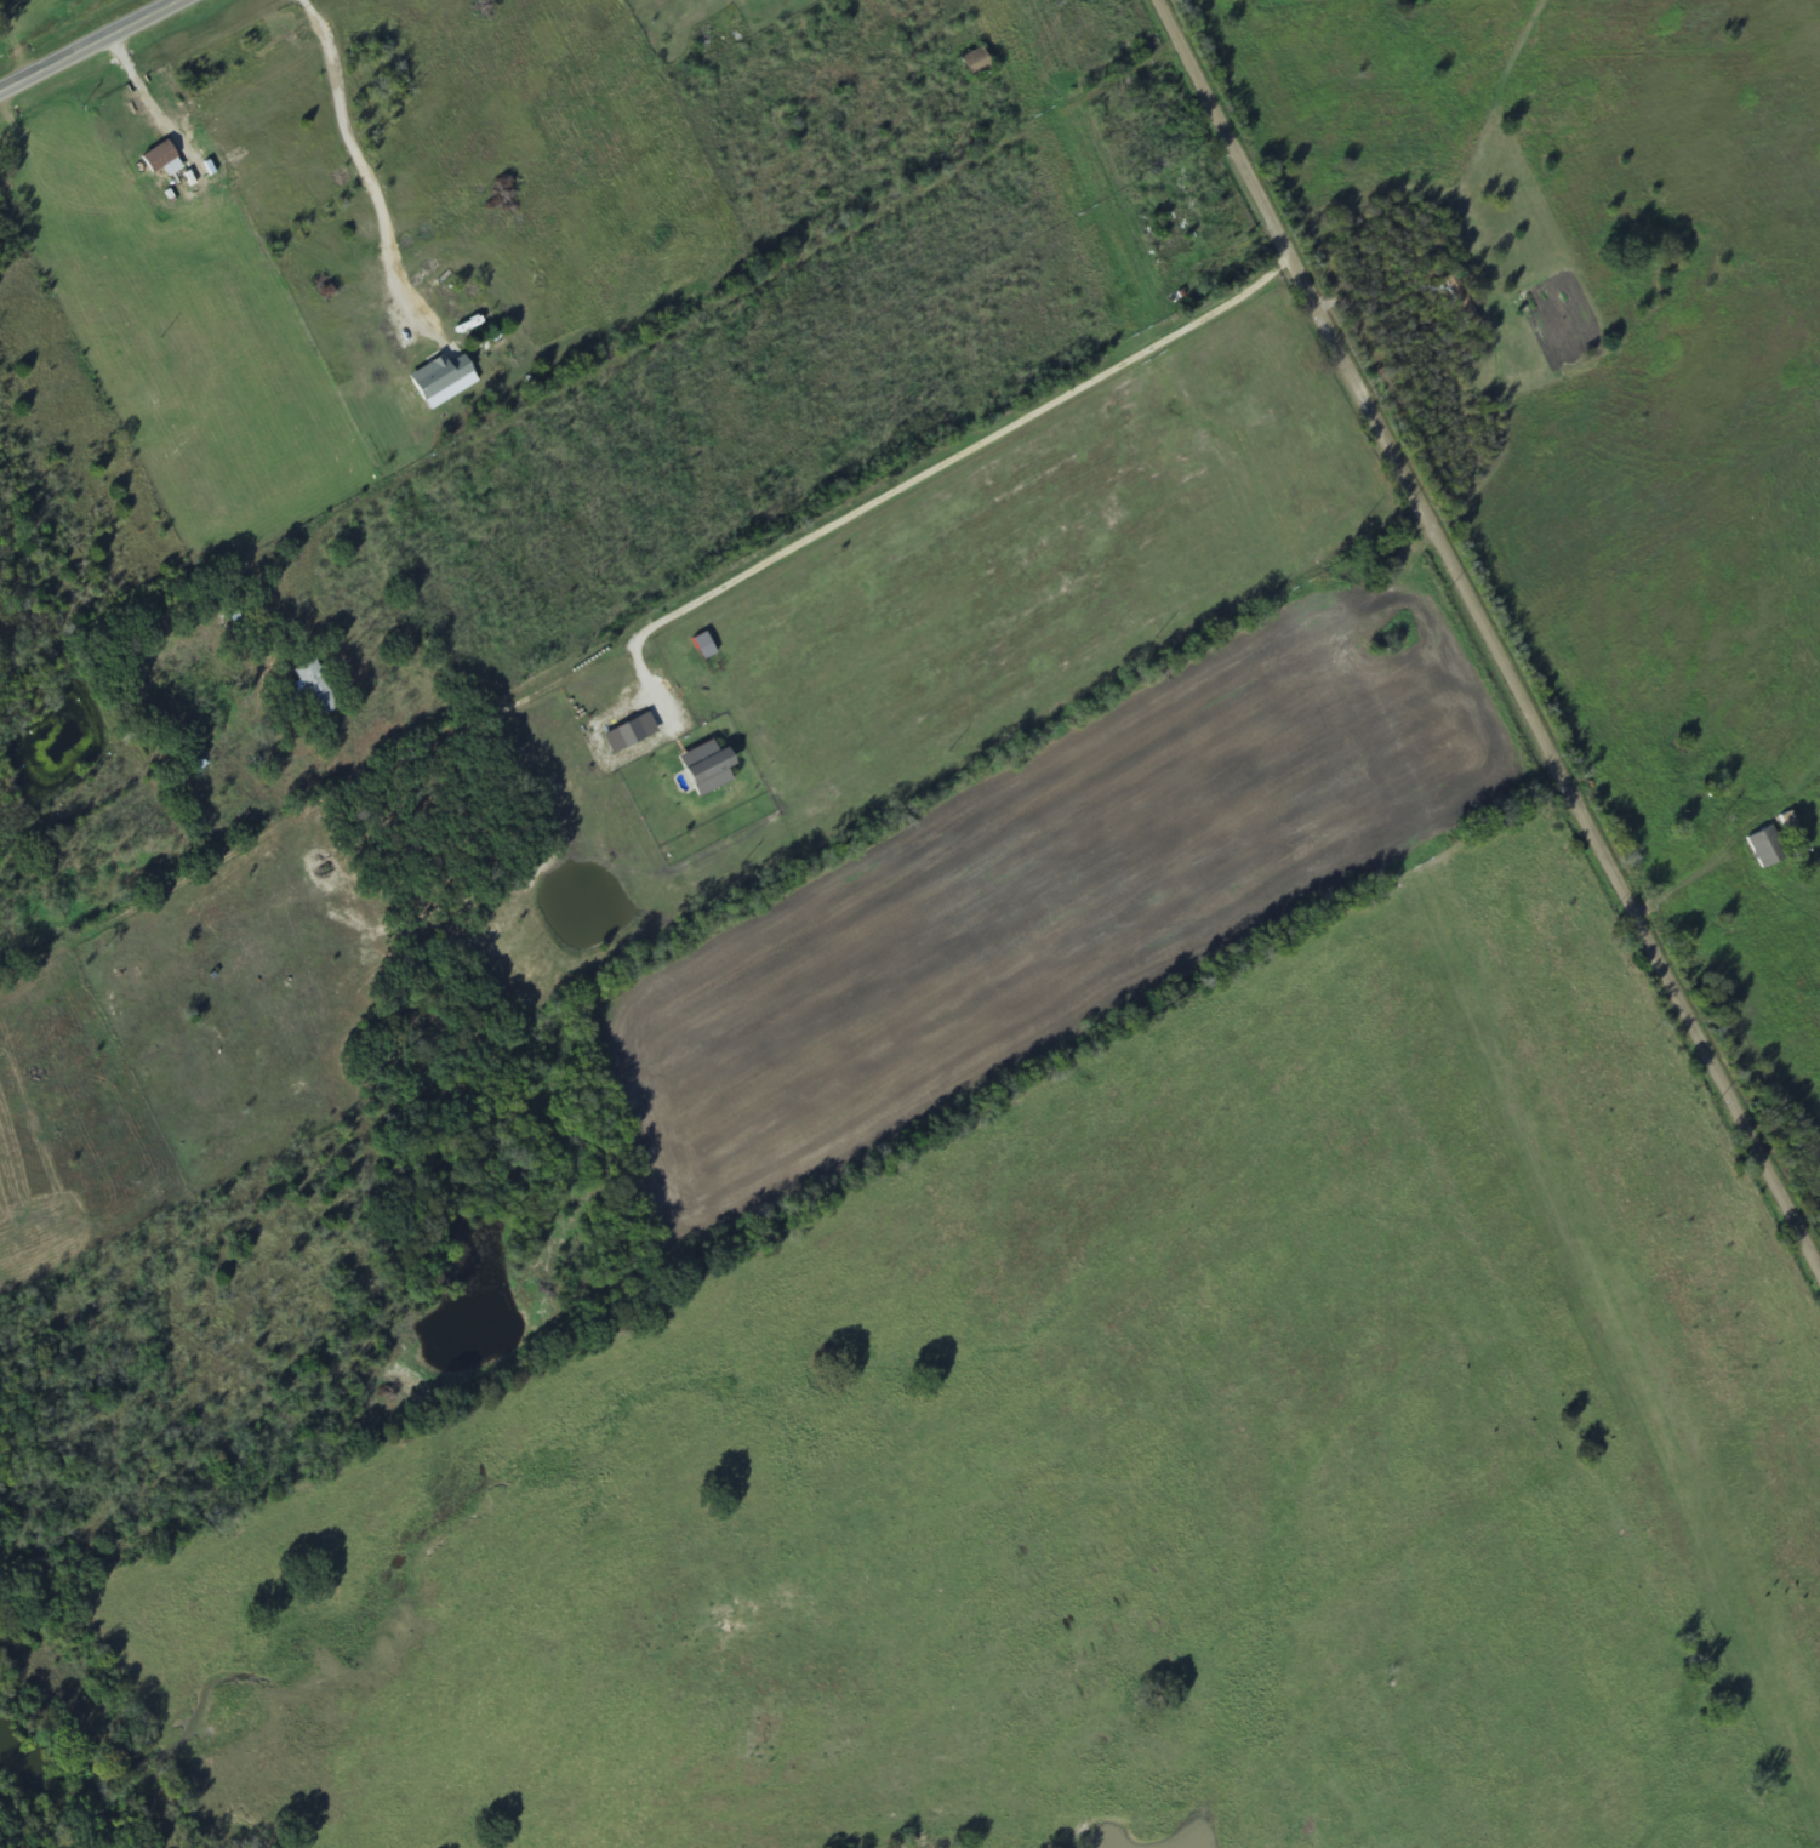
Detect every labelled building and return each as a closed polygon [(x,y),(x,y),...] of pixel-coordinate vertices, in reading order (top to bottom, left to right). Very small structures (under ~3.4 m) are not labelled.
[(969,79),(990,68),(980,48),(959,59),(969,79)] [(478,383),(462,356),(447,365),(442,356),(407,376),(428,412),(478,383)] [(292,669),(298,683),(282,689),(289,705),(310,697),(318,717),(338,709),(318,659),(292,669)] [(601,736),(610,755),(657,734),(647,714),(601,736)] [(730,783),(724,769),(732,765),(724,748),(714,753),(709,742),(676,758),(695,799),(730,783)] [(1761,870),(1784,859),(1769,827),(1745,839),(1761,870)]
